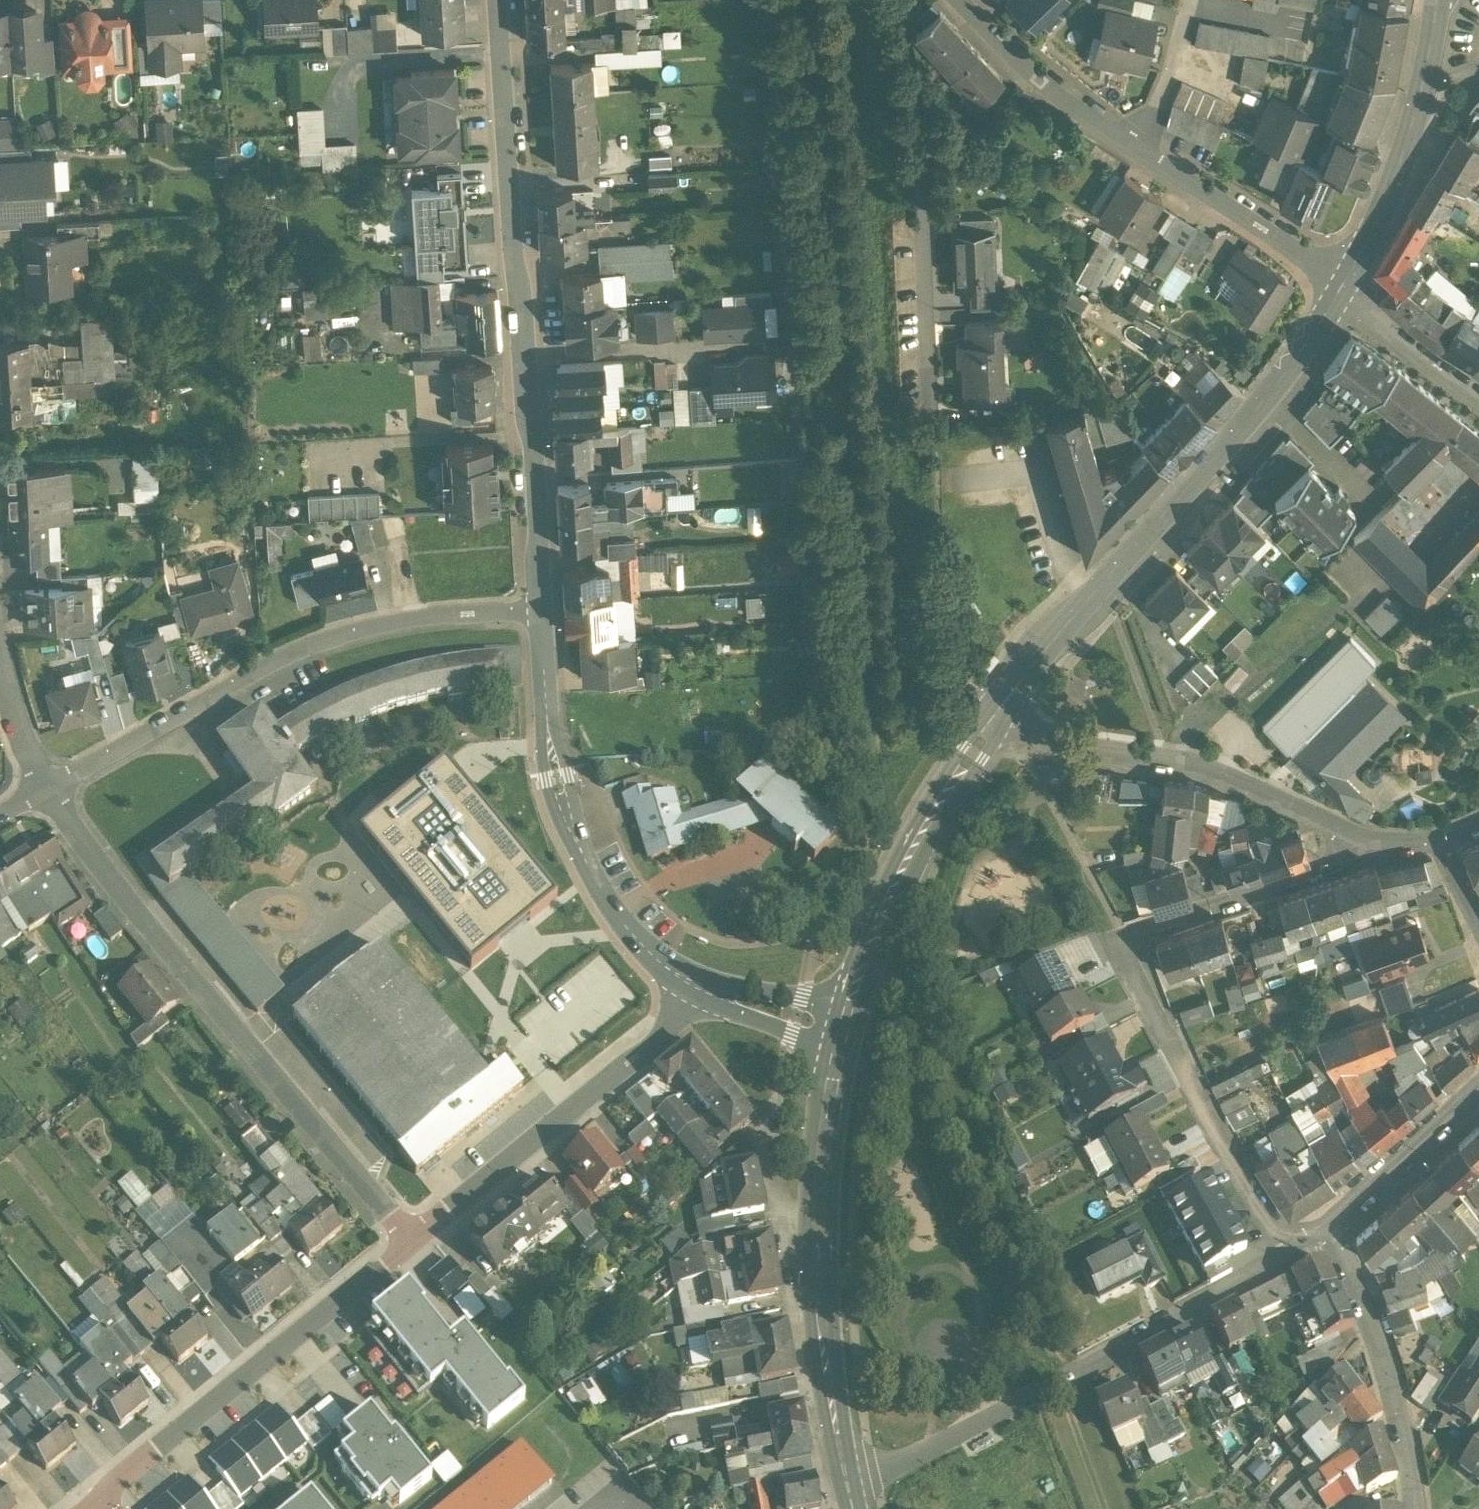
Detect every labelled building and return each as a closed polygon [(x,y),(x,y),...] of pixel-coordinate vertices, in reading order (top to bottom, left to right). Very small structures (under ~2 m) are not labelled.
[(150,42),(152,64),(154,64),(178,62),(177,43),(191,43),(195,46),(201,46),(205,41),(205,36),(200,32),(200,21),(198,0),(148,0),(150,42)] [(200,21),(222,19),(220,0),(198,0),(200,21)] [(265,28),(317,25),(316,0),(263,0),(265,28)] [(423,35),(462,32),(461,0),(421,0),(423,35)] [(528,11),(562,9),(562,0),(527,0),(528,11)] [(1019,9),(1021,6),(1027,12),(1024,15),(1025,16),(1026,16),(1035,25),(1061,0),(1010,0),(1019,9)] [(1100,5),(1099,8),(1109,10),(1128,15),(1132,0),(1101,0),(1100,5)] [(1253,4),(1278,9),(1280,0),(1254,0),(1253,4)] [(1359,2),(1407,11),(1409,0),(1359,0),(1359,2)] [(1407,11),(1359,2),(1345,73),(1394,82),(1407,11)] [(931,4),(915,19),(924,28),(940,13),(931,4)] [(23,14),(16,14),(10,10),(8,10),(11,56),(23,55),(24,56),(25,61),(41,60),(42,60),(41,39),(39,11),(37,8),(25,9),(23,12),(23,14)] [(562,9),(528,11),(529,40),(564,38),(562,9)] [(11,56),(8,10),(6,10),(1,15),(0,15),(0,56),(11,56)] [(1109,10),(1098,51),(1112,54),(1111,58),(1114,64),(1121,66),(1126,62),(1144,66),(1150,44),(1148,40),(1152,21),(1128,15),(1109,10)] [(81,16),(79,20),(63,20),(66,62),(78,61),(78,62),(79,62),(80,71),(89,78),(95,78),(101,70),(101,63),(114,62),(113,52),(113,45),(104,45),(103,22),(101,22),(99,18),(97,14),(93,12),(88,12),(84,13),(81,16)] [(924,28),(916,35),(933,54),(957,31),(941,13),(940,13),(924,28)] [(124,20),(103,22),(104,45),(113,45),(113,52),(126,52),(124,20)] [(347,22),(332,23),(333,52),(348,51),(347,27),(347,22)] [(1213,25),(1200,23),(1196,44),(1209,46),(1213,25)] [(395,24),(371,25),(372,49),(396,48),(395,24)] [(371,25),(347,27),(348,51),(372,49),(371,25)] [(1272,37),(1213,25),(1209,46),(1246,54),(1268,58),(1272,37)] [(666,43),(666,31),(639,32),(639,44),(666,43)] [(957,31),(933,54),(953,76),(977,54),(957,31)] [(604,35),(580,36),(581,50),(595,49),(605,48),(604,35)] [(53,38),(41,39),(42,60),(41,60),(42,67),(55,66),(53,38)] [(150,42),(139,43),(140,70),(154,69),(154,64),(152,64),(150,42)] [(636,46),(619,47),(620,59),(636,58),(636,46)] [(605,48),(595,49),(595,60),(620,59),(619,47),(605,48)] [(953,76),(948,82),(971,108),(1001,80),(977,54),(953,76)] [(1268,58),(1246,54),(1240,84),(1262,94),(1269,58),(1268,58)] [(590,60),(550,63),(552,94),(592,91),(590,60)] [(1313,67),(1297,108),(1318,117),(1325,120),(1345,73),(1313,67)] [(454,68),(411,71),(411,75),(395,76),(397,100),(401,100),(402,124),(398,124),(399,148),(415,147),(415,151),(458,149),(457,121),(448,121),(448,115),(453,115),(452,102),(447,103),(446,97),(455,96),(454,68)] [(1394,82),(1345,73),(1325,120),(1336,124),(1372,138),(1394,82)] [(1227,101),(1182,82),(1173,102),(1218,122),(1227,101)] [(592,91),(552,94),(556,166),(596,163),(592,91)] [(1476,99),(1470,107),(1476,109),(1473,114),(1471,120),(1469,126),(1468,131),(1467,135),(1467,136),(1478,144),(1478,96),(1476,99)] [(1297,108),(1270,97),(1253,137),(1274,146),(1299,156),(1301,157),(1318,117),(1297,108)] [(1173,102),(1168,127),(1215,149),(1226,125),(1218,122),(1173,102)] [(321,108),(297,109),(299,140),(323,139),(321,108)] [(128,112),(116,120),(123,130),(135,121),(128,112)] [(0,116),(0,148),(17,147),(15,116),(0,116)] [(175,137),(174,117),(158,118),(159,137),(175,137)] [(1325,120),(1318,117),(1301,157),(1320,165),(1336,124),(1325,120)] [(1372,138),(1336,124),(1320,165),(1338,173),(1361,183),(1361,181),(1366,179),(1368,172),(1367,168),(1372,155),(1376,153),(1379,146),(1377,142),(1378,140),(1372,138)] [(1460,131),(1451,144),(1436,170),(1459,185),(1466,190),(1472,180),(1478,168),(1478,144),(1467,136),(1460,131)] [(323,139),(299,140),(299,151),(323,150),(324,149),(323,145),(323,139)] [(355,143),(323,145),(324,149),(323,150),(324,168),(356,167),(355,143)] [(0,148),(0,160),(31,158),(30,146),(17,147),(0,148)] [(1299,156),(1274,146),(1259,178),(1285,189),(1299,156)] [(978,148),(968,166),(980,173),(990,155),(978,148)] [(1301,157),(1299,156),(1285,189),(1279,202),(1319,218),(1338,173),(1320,165),(1301,157)] [(0,160),(0,188),(43,186),(53,186),(51,157),(31,158),(0,160)] [(1436,170),(1411,211),(1427,221),(1438,228),(1447,215),(1443,212),(1459,185),(1436,170)] [(460,172),(436,174),(437,187),(438,187),(439,196),(461,194),(460,172)] [(1161,199),(1124,175),(1098,216),(1135,239),(1161,199)] [(1472,180),(1466,190),(1478,198),(1478,184),(1472,180)] [(0,188),(0,214),(20,212),(44,211),(43,186),(0,188)] [(461,194),(439,196),(438,187),(437,187),(411,189),(414,242),(441,241),(442,267),(466,265),(461,194)] [(610,187),(592,188),(594,218),(611,217),(610,187)] [(572,189),(538,191),(540,221),(574,219),(572,189)] [(1427,221),(1411,211),(1396,235),(1412,245),(1427,221)] [(0,214),(0,225),(21,224),(20,212),(0,214)] [(1197,227),(1176,214),(1163,234),(1184,247),(1197,227)] [(1447,215),(1438,228),(1477,252),(1478,248),(1478,236),(1466,227),(1466,226),(1447,215)] [(574,219),(540,221),(542,252),(584,249),(582,218),(574,219)] [(992,218),(961,218),(961,230),(993,230),(992,218)] [(100,220),(57,222),(58,234),(83,233),(83,235),(101,234),(100,220)] [(1214,237),(1197,227),(1184,247),(1182,251),(1199,262),(1214,237)] [(961,230),(954,230),(954,233),(959,233),(960,266),(956,266),(956,288),(971,288),(996,288),(995,286),(994,230),(961,230)] [(58,234),(27,236),(30,288),(69,285),(68,258),(84,257),(83,235),(83,233),(58,234)] [(1420,271),(1405,256),(1412,245),(1396,235),(1377,268),(1393,284),(1402,292),(1408,285),(1420,271)] [(1105,293),(1128,253),(1101,237),(1078,277),(1105,293)] [(621,244),(598,246),(599,259),(621,258),(621,244)] [(1285,278),(1242,250),(1230,269),(1248,281),(1234,303),(1264,322),(1275,305),(1270,302),(1285,278)] [(670,255),(622,258),(623,271),(623,276),(671,273),(670,255)] [(621,258),(599,259),(599,272),(600,272),(623,271),(622,258),(621,258)] [(1161,288),(1175,297),(1190,273),(1176,264),(1161,288)] [(1420,271),(1408,285),(1417,296),(1431,284),(1427,278),(1420,271)] [(599,272),(563,274),(565,304),(602,302),(600,272),(599,272)] [(1430,275),(1427,278),(1431,284),(1432,284),(1436,280),(1430,275)] [(437,278),(391,281),(393,326),(420,325),(440,323),(437,278)] [(1140,278),(1130,300),(1151,309),(1161,288),(1140,278)] [(1402,292),(1393,284),(1385,293),(1385,301),(1408,321),(1420,306),(1402,292)] [(996,288),(971,288),(971,307),(1001,306),(1001,286),(995,286),(996,288)] [(306,288),(305,313),(339,313),(340,289),(306,288)] [(496,290),(456,293),(458,322),(466,322),(467,342),(500,340),(496,290)] [(770,291),(734,293),(735,305),(761,304),(771,304),(770,291)] [(1441,300),(1431,292),(1421,305),(1431,313),(1441,300)] [(602,302),(565,304),(568,342),(616,339),(613,301),(602,302)] [(1455,303),(1446,315),(1458,323),(1467,311),(1455,303)] [(735,305),(703,307),(705,337),(763,333),(761,304),(735,305)] [(1431,313),(1421,305),(1420,306),(1408,321),(1442,347),(1454,330),(1431,313)] [(673,309),(637,312),(639,336),(674,333),(673,309)] [(1473,322),(1475,318),(1474,317),(1467,311),(1458,323),(1454,330),(1442,347),(1474,367),(1478,360),(1478,325),(1473,322)] [(127,313),(80,315),(82,353),(83,376),(126,373),(125,361),(128,360),(127,356),(125,356),(124,346),(129,345),(127,313)] [(1024,320),(966,322),(967,343),(958,344),(959,364),(964,364),(965,400),(1008,399),(1007,380),(1001,380),(1000,343),(1024,343),(1024,320)] [(440,323),(420,325),(421,345),(467,342),(466,322),(458,322),(440,323)] [(321,332),(304,333),(306,358),(324,356),(321,332)] [(48,336),(28,337),(30,379),(36,378),(83,376),(82,353),(49,355),(48,336)] [(0,339),(0,380),(30,379),(28,337),(0,339)] [(1398,367),(1358,338),(1345,340),(1328,364),(1330,376),(1335,380),(1365,402),(1371,394),(1398,367)] [(1190,350),(1186,356),(1193,362),(1198,356),(1190,350)] [(714,385),(715,408),(732,407),(731,398),(775,395),(772,353),(747,355),(747,360),(712,363),(714,385)] [(445,367),(445,354),(415,356),(415,369),(445,367)] [(1208,364),(1198,356),(1193,362),(1175,387),(1185,396),(1194,384),(1208,364)] [(603,360),(557,363),(558,384),(558,385),(601,383),(602,384),(605,383),(603,360)] [(665,361),(653,362),(655,385),(666,384),(665,361)] [(492,366),(457,368),(457,377),(455,377),(456,398),(458,398),(459,406),(494,404),(492,366)] [(1398,367),(1371,394),(1391,411),(1418,384),(1398,367)] [(455,423),(453,368),(417,370),(419,425),(455,423)] [(1242,393),(1220,374),(1203,391),(1193,402),(1216,420),(1232,403),(1242,393)] [(0,380),(0,413),(32,411),(31,387),(30,379),(0,380)] [(1335,380),(1303,418),(1329,444),(1345,428),(1365,402),(1335,380)] [(601,383),(558,385),(558,384),(554,385),(556,407),(556,408),(599,405),(600,406),(603,406),(602,384),(601,383)] [(1203,391),(1194,384),(1185,396),(1187,397),(1193,402),(1203,391)] [(1459,417),(1418,384),(1391,411),(1412,428),(1416,423),(1422,428),(1411,439),(1432,460),(1447,445),(1447,444),(1442,440),(1445,433),(1459,417)] [(715,421),(714,385),(690,386),(692,422),(715,421)] [(1175,387),(1174,386),(1169,393),(1181,403),(1187,397),(1185,396),(1175,387)] [(1193,402),(1187,397),(1181,403),(1166,418),(1193,443),(1216,420),(1193,402)] [(1118,400),(1081,409),(1091,443),(1133,431),(1118,400)] [(475,406),(475,418),(496,417),(496,405),(475,406)] [(599,405),(556,408),(556,407),(552,407),(554,430),(589,428),(601,427),(600,406),(599,405)] [(1091,443),(1081,409),(1046,419),(1085,553),(1115,524),(1105,491),(1091,443)] [(1459,417),(1445,433),(1442,440),(1447,444),(1447,445),(1478,471),(1478,433),(1459,417)] [(1166,418),(1142,442),(1147,448),(1168,469),(1179,458),(1193,444),(1193,443),(1166,418)] [(638,425),(629,426),(630,434),(639,434),(638,425)] [(629,426),(609,427),(610,435),(612,469),(632,467),(630,434),(629,426)] [(601,427),(589,428),(590,437),(610,435),(609,427),(601,427)] [(589,428),(554,430),(557,459),(591,457),(590,437),(589,428)] [(1289,434),(1233,501),(1256,524),(1279,502),(1274,497),(1308,464),(1313,459),(1289,434)] [(1411,439),(1384,467),(1405,488),(1432,460),(1411,439)] [(493,442),(446,444),(449,489),(444,489),(445,510),(501,507),(498,456),(494,456),(493,442)] [(1147,448),(1119,477),(1133,505),(1168,469),(1147,448)] [(134,455),(136,499),(161,498),(159,454),(134,455)] [(1308,464),(1274,497),(1279,502),(1320,543),(1353,509),(1343,498),(1347,494),(1338,485),(1333,489),(1308,464)] [(65,465),(9,468),(11,517),(44,515),(67,514),(65,465)] [(676,465),(653,466),(653,478),(664,477),(664,482),(677,481),(676,465)] [(664,477),(653,478),(654,496),(665,495),(664,482),(664,477)] [(1119,477),(1105,491),(1115,524),(1133,505),(1119,477)] [(640,478),(606,481),(607,503),(608,511),(622,510),(642,509),(642,497),(640,478)] [(653,478),(640,478),(642,497),(654,496),(653,478)] [(588,482),(558,484),(560,514),(590,512),(589,504),(588,482)] [(379,491),(308,495),(309,518),(380,514),(379,491)] [(1256,524),(1233,501),(1216,517),(1248,548),(1264,532),(1256,524)] [(607,503),(589,504),(590,512),(607,511),(608,511),(607,503)] [(1427,562),(1444,580),(1478,542),(1478,507),(1427,562)] [(608,511),(607,511),(607,520),(608,537),(623,536),(622,510),(608,511)] [(607,511),(590,512),(591,521),(607,520),(607,511)] [(590,512),(560,514),(562,544),(592,542),(591,521),(590,512)] [(44,515),(11,517),(13,557),(36,555),(46,555),(46,554),(44,515)] [(367,515),(350,516),(359,551),(375,546),(367,515)] [(1427,562),(1377,515),(1354,537),(1421,604),(1444,580),(1427,562)] [(1248,548),(1216,517),(1200,533),(1203,535),(1232,564),(1233,563),(1248,548)] [(291,520),(266,521),(268,556),(269,556),(281,555),(280,533),(291,533),(291,520)] [(1232,564),(1203,535),(1187,551),(1201,565),(1218,582),(1235,565),(1233,563),(1232,564)] [(634,537),(623,537),(623,536),(608,537),(609,553),(621,552),(635,551),(634,537)] [(635,551),(621,552),(623,588),(623,595),(637,594),(635,551)] [(779,552),(780,571),(800,570),(799,551),(779,552)] [(60,553),(46,554),(46,555),(36,555),(37,574),(61,573),(60,553)] [(281,555),(269,556),(270,568),(281,567),(281,555)] [(361,556),(314,568),(321,598),(368,586),(361,556)] [(183,595),(191,626),(192,630),(252,613),(237,560),(212,567),(217,586),(183,595)] [(596,565),(563,567),(565,598),(598,596),(596,567),(596,565)] [(1218,582),(1201,565),(1194,572),(1211,589),(1218,582)] [(607,566),(596,567),(598,596),(612,595),(623,595),(623,588),(609,589),(607,566)] [(314,568),(291,574),(297,604),(321,598),(314,568)] [(1187,579),(1176,568),(1160,585),(1191,616),(1207,600),(1204,596),(1187,579)] [(88,572),(61,573),(62,585),(89,584),(88,572)] [(1211,589),(1194,572),(1187,579),(1204,596),(1211,589)] [(62,585),(25,587),(27,623),(63,621),(90,620),(89,584),(62,585)] [(1160,585),(1144,601),(1175,632),(1191,616),(1160,585)] [(181,587),(169,591),(180,629),(191,626),(183,595),(181,587)] [(598,596),(565,598),(565,599),(567,599),(567,611),(566,611),(567,628),(582,627),(614,625),(612,595),(598,596)] [(1379,629),(1400,608),(1388,595),(1366,617),(1379,629)] [(90,620),(63,621),(64,634),(84,633),(91,632),(90,620)] [(614,625),(582,627),(583,639),(615,637),(614,625)] [(159,630),(125,639),(137,687),(172,677),(159,630)] [(108,667),(98,632),(91,632),(84,633),(94,671),(108,667)] [(615,637),(583,639),(585,676),(620,674),(632,673),(630,636),(615,637)] [(1265,728),(1290,753),(1306,736),(1309,739),(1352,695),(1350,692),(1367,676),(1363,672),(1375,660),(1354,639),(1265,728)] [(478,653),(445,658),(417,663),(396,667),(407,707),(445,697),(446,701),(463,698),(464,694),(503,692),(502,688),(520,687),(519,650),(478,653)] [(1217,674),(1200,657),(1192,666),(1209,683),(1217,674)] [(964,663),(954,676),(962,682),(972,670),(964,663)] [(1238,664),(1224,682),(1232,689),(1246,672),(1238,664)] [(1209,683),(1192,666),(1183,674),(1200,691),(1209,683)] [(381,672),(365,677),(349,683),(337,689),(324,695),(312,701),(301,707),(289,714),(270,727),(260,713),(217,743),(246,784),(135,862),(159,896),(188,876),(222,852),(225,855),(239,846),(236,842),(270,819),(272,822),(315,792),(293,761),(312,749),(329,740),(352,728),(354,731),(369,724),(368,721),(387,714),(407,707),(396,667),(381,672)] [(123,669),(109,673),(117,699),(130,695),(123,669)] [(643,672),(632,673),(620,674),(621,686),(644,685),(643,672)] [(1200,691),(1183,674),(1175,683),(1192,700),(1200,691)] [(1367,676),(1350,692),(1352,695),(1309,739),(1306,736),(1284,759),(1294,769),(1300,763),(1348,811),(1350,809),(1364,795),(1343,773),(1403,713),(1367,676)] [(90,678),(49,689),(58,725),(99,713),(90,678)] [(819,820),(781,785),(784,782),(763,763),(736,793),(746,803),(754,811),(753,812),(766,824),(794,850),(790,855),(793,858),(800,850),(813,862),(836,836),(833,833),(845,820),(831,808),(819,820)] [(448,764),(361,834),(472,971),(558,901),(448,764)] [(1121,777),(1118,801),(1145,801),(1148,781),(1121,777)] [(645,778),(622,784),(625,796),(648,789),(645,778)] [(1193,783),(1164,779),(1160,804),(1189,809),(1193,783)] [(1226,795),(1193,783),(1189,809),(1204,814),(1220,818),(1226,797),(1226,795)] [(625,796),(621,797),(626,813),(634,811),(633,807),(651,801),(648,789),(625,796)] [(1364,795),(1350,809),(1365,817),(1372,803),(1364,795)] [(651,801),(633,807),(634,811),(649,861),(685,850),(677,823),(675,815),(669,796),(651,801)] [(1220,818),(1218,826),(1229,827),(1245,823),(1240,800),(1226,797),(1220,818)] [(754,811),(746,803),(688,820),(677,823),(684,847),(766,824),(753,812),(754,811)] [(1189,809),(1160,804),(1156,805),(1151,847),(1154,848),(1167,850),(1176,851),(1184,852),(1189,818),(1189,809)] [(1204,814),(1189,809),(1189,818),(1202,822),(1204,814)] [(686,812),(675,815),(677,823),(688,820),(686,812)] [(1198,849),(1209,852),(1218,826),(1220,818),(1204,814),(1198,849)] [(1263,817),(1245,823),(1248,840),(1253,852),(1269,846),(1269,845),(1267,839),(1270,838),(1263,817)] [(1245,823),(1229,827),(1232,843),(1240,841),(1248,840),(1245,823)] [(1300,834),(1280,842),(1289,865),(1308,859),(1300,834)] [(44,840),(15,861),(32,886),(61,866),(44,840)] [(1248,840),(1240,841),(1246,855),(1253,852),(1248,840)] [(1280,842),(1269,845),(1269,846),(1253,852),(1261,875),(1289,865),(1280,842)] [(1461,849),(1474,881),(1478,879),(1478,842),(1461,849)] [(1123,849),(1124,861),(1149,864),(1154,848),(1151,847),(1123,849)] [(1167,850),(1154,848),(1147,874),(1160,870),(1167,850)] [(1184,852),(1176,851),(1167,850),(1160,870),(1181,864),(1183,858),(1184,852)] [(1246,855),(1221,863),(1221,866),(1225,878),(1228,886),(1261,875),(1253,852),(1246,855)] [(1424,859),(1376,869),(1385,898),(1400,894),(1421,887),(1421,883),(1430,881),(1424,859)] [(0,870),(0,906),(9,901),(32,886),(15,861),(0,870)] [(1160,870),(1147,874),(1148,878),(1157,907),(1191,897),(1181,864),(1160,870)] [(1375,865),(1331,880),(1343,912),(1385,898),(1376,869),(1375,865)] [(61,866),(32,886),(51,919),(59,929),(90,909),(61,866)] [(1221,866),(1209,870),(1213,882),(1225,878),(1221,866)] [(1204,893),(1197,870),(1185,874),(1192,897),(1204,893)] [(188,876),(159,896),(258,1013),(285,990),(188,876)] [(1148,878),(1134,881),(1144,911),(1157,907),(1148,878)] [(1331,880),(1303,890),(1314,922),(1343,912),(1331,880)] [(1443,883),(1415,893),(1419,905),(1448,894),(1443,883)] [(51,919),(32,886),(9,901),(29,934),(51,919)] [(1303,890),(1276,899),(1288,931),(1314,922),(1303,890)] [(1400,894),(1385,898),(1390,914),(1405,910),(1400,894)] [(1267,911),(1273,931),(1284,928),(1278,907),(1267,911)] [(121,935),(105,911),(94,919),(110,943),(121,935)] [(1412,958),(1428,952),(1418,925),(1409,928),(1407,922),(1394,927),(1390,915),(1375,921),(1380,933),(1384,932),(1385,935),(1360,945),(1370,973),(1380,970),(1381,973),(1412,961),(1412,958)] [(1221,918),(1184,931),(1195,964),(1230,952),(1221,918)] [(1344,919),(1333,923),(1337,934),(1348,929),(1344,919)] [(1333,923),(1314,931),(1314,936),(1313,944),(1316,943),(1337,934),(1333,923)] [(1317,960),(1354,947),(1348,929),(1319,943),(1317,960)] [(1184,931),(1168,936),(1169,941),(1157,945),(1167,973),(1195,964),(1184,931)] [(1279,931),(1269,934),(1275,954),(1286,951),(1283,943),(1279,931)] [(1269,934),(1249,940),(1255,959),(1275,954),(1269,934)] [(379,949),(293,1018),(402,1149),(399,1152),(418,1174),(522,1089),(503,1066),(488,1079),(379,949)] [(1008,967),(1015,982),(1044,966),(1037,955),(1008,967)] [(1037,1022),(1079,999),(1056,961),(1044,966),(1015,982),(1037,1022)] [(1236,970),(1202,982),(1207,994),(1225,988),(1231,1007),(1245,1002),(1236,970)] [(176,1006),(148,971),(133,983),(141,993),(130,1002),(149,1026),(161,1017),(176,1006)] [(1344,982),(1348,995),(1370,987),(1365,974),(1344,982)] [(1412,1003),(1404,976),(1378,985),(1387,1012),(1412,1003)] [(1433,1010),(1432,1012),(1437,1020),(1441,1026),(1478,1009),(1478,989),(1433,1010)] [(1079,999),(1037,1022),(1051,1048),(1078,1033),(1093,1025),(1092,1024),(1079,999)] [(1208,999),(1179,1009),(1184,1022),(1213,1012),(1208,999)] [(1430,1002),(1419,1006),(1423,1015),(1432,1012),(1433,1010),(1430,1002)] [(1381,1015),(1315,1037),(1325,1056),(1342,1047),(1352,1068),(1387,1049),(1395,1046),(1381,1015)] [(161,1017),(149,1026),(132,1040),(139,1051),(169,1026),(161,1017)] [(1473,1017),(1458,1024),(1460,1027),(1462,1026),(1468,1035),(1478,1027),(1473,1017)] [(1102,1019),(1092,1024),(1093,1025),(1078,1033),(1084,1044),(1108,1031),(1102,1019)] [(1437,1020),(1420,1028),(1422,1034),(1427,1032),(1441,1026),(1437,1020)] [(1458,1024),(1444,1030),(1447,1035),(1460,1027),(1458,1024)] [(1441,1026),(1427,1032),(1435,1043),(1447,1035),(1444,1030),(1441,1026)] [(1478,1026),(1478,1027),(1468,1035),(1467,1036),(1478,1055),(1478,1026)] [(1108,1031),(1084,1044),(1078,1048),(1083,1058),(1104,1046),(1105,1048),(1115,1042),(1108,1031)] [(1415,1074),(1401,1043),(1395,1046),(1387,1049),(1397,1072),(1399,1077),(1393,1080),(1398,1090),(1411,1078),(1415,1074)] [(698,1053),(690,1044),(680,1051),(681,1052),(668,1062),(676,1073),(689,1089),(711,1072),(697,1054),(698,1053)] [(1448,1056),(1433,1069),(1445,1087),(1474,1062),(1459,1045),(1448,1056)] [(1083,1058),(1062,1069),(1077,1096),(1117,1074),(1110,1062),(1111,1059),(1105,1048),(1104,1046),(1083,1058)] [(1342,1047),(1325,1056),(1337,1079),(1343,1092),(1347,1098),(1358,1093),(1364,1090),(1352,1068),(1342,1047)] [(1440,1047),(1425,1057),(1433,1069),(1448,1056),(1440,1047)] [(1397,1072),(1387,1049),(1352,1068),(1364,1090),(1358,1093),(1363,1102),(1359,1104),(1364,1114),(1381,1100),(1385,1106),(1400,1093),(1398,1090),(1393,1080),(1391,1081),(1389,1076),(1397,1072)] [(1258,1061),(1248,1066),(1253,1076),(1263,1071),(1258,1061)] [(676,1073),(668,1062),(655,1073),(664,1083),(676,1073)] [(1131,1066),(1117,1074),(1077,1096),(1073,1098),(1087,1124),(1145,1092),(1131,1066)] [(1248,1066),(1211,1083),(1216,1094),(1253,1076),(1248,1066)] [(731,1096),(711,1072),(689,1089),(684,1093),(693,1104),(698,1100),(709,1114),(731,1096)] [(1397,1072),(1389,1076),(1391,1081),(1393,1080),(1399,1077),(1397,1072)] [(1411,1078),(1398,1090),(1400,1093),(1413,1116),(1436,1095),(1425,1082),(1419,1087),(1411,1078)] [(1337,1079),(1322,1088),(1328,1099),(1343,1092),(1337,1079)] [(659,1096),(646,1080),(636,1088),(636,1089),(648,1103),(658,1096),(658,1097),(659,1096)] [(1321,1087),(1292,1104),(1297,1115),(1301,1123),(1302,1122),(1331,1106),(1328,1099),(1322,1088),(1321,1087)] [(636,1088),(624,1098),(646,1124),(657,1115),(648,1103),(636,1089),(636,1088)] [(1244,1088),(1219,1100),(1224,1111),(1247,1100),(1249,1099),(1244,1088)] [(1358,1093),(1347,1098),(1347,1106),(1349,1109),(1359,1104),(1363,1102),(1358,1093)] [(1381,1100),(1364,1114),(1359,1104),(1349,1109),(1352,1115),(1353,1114),(1357,1122),(1374,1147),(1413,1116),(1400,1093),(1385,1106),(1381,1100)] [(658,1097),(658,1096),(648,1103),(657,1115),(667,1107),(658,1097)] [(744,1112),(731,1096),(709,1114),(722,1129),(729,1138),(742,1127),(743,1128),(753,1121),(745,1111),(744,1112)] [(1127,1116),(1132,1127),(1140,1123),(1169,1109),(1162,1098),(1127,1116)] [(1247,1100),(1224,1111),(1233,1126),(1257,1115),(1247,1100)] [(693,1127),(673,1102),(667,1107),(676,1119),(667,1126),(677,1140),(692,1128),(693,1127)] [(241,1132),(253,1121),(237,1103),(225,1113),(241,1132)] [(676,1119),(667,1107),(657,1115),(667,1126),(676,1119)] [(1352,1115),(1339,1125),(1358,1160),(1374,1147),(1357,1122),(1353,1114),(1352,1115)] [(1297,1115),(1270,1129),(1276,1141),(1303,1125),(1302,1122),(1301,1123),(1297,1115)] [(1321,1117),(1306,1125),(1313,1136),(1326,1127),(1321,1117)] [(1132,1127),(1084,1154),(1098,1179),(1116,1170),(1155,1148),(1140,1123),(1132,1127)] [(1339,1125),(1333,1125),(1332,1123),(1326,1127),(1313,1136),(1311,1138),(1311,1139),(1320,1157),(1332,1181),(1358,1160),(1339,1125)] [(646,1124),(627,1140),(634,1148),(653,1132),(646,1124)] [(1458,1144),(1478,1165),(1478,1164),(1478,1124),(1458,1144)] [(1303,1125),(1276,1141),(1279,1146),(1283,1153),(1289,1150),(1298,1146),(1311,1139),(1311,1138),(1303,1125)] [(1268,1127),(1244,1142),(1256,1160),(1279,1146),(1270,1129),(1268,1127)] [(277,1152),(257,1128),(242,1141),(261,1165),(277,1152)] [(692,1128),(677,1140),(696,1164),(712,1152),(692,1128)] [(718,1148),(729,1138),(722,1129),(710,1139),(718,1148)] [(704,1174),(699,1178),(704,1184),(722,1171),(754,1165),(748,1137),(720,1160),(704,1174)] [(594,1139),(565,1162),(591,1195),(621,1171),(594,1139)] [(1311,1139),(1298,1146),(1305,1161),(1302,1164),(1304,1168),(1320,1157),(1311,1139)] [(1458,1144),(1434,1165),(1454,1187),(1459,1182),(1478,1165),(1458,1144)] [(1279,1146),(1256,1160),(1263,1172),(1285,1158),(1283,1153),(1279,1146)] [(1155,1148),(1116,1170),(1130,1197),(1170,1174),(1155,1148)] [(1289,1150),(1283,1153),(1285,1158),(1287,1160),(1288,1160),(1293,1157),(1289,1150)] [(712,1152),(696,1164),(704,1174),(720,1160),(713,1151),(712,1152)] [(290,1169),(277,1152),(261,1165),(275,1182),(290,1169)] [(1301,1186),(1281,1198),(1291,1213),(1333,1184),(1332,1181),(1320,1157),(1304,1168),(1295,1174),(1301,1186)] [(1285,1158),(1263,1172),(1280,1198),(1281,1198),(1301,1186),(1295,1174),(1287,1160),(1285,1158)] [(1195,1160),(1173,1172),(1178,1183),(1201,1171),(1195,1160)] [(754,1165),(722,1171),(726,1195),(758,1189),(754,1165)] [(1434,1165),(1411,1186),(1430,1208),(1441,1198),(1454,1187),(1434,1165)] [(1478,1165),(1459,1182),(1462,1185),(1473,1175),(1476,1179),(1475,1180),(1478,1185),(1478,1165)] [(322,1208),(290,1169),(275,1182),(295,1207),(306,1221),(322,1208)] [(152,1199),(131,1175),(118,1185),(139,1210),(152,1199)] [(555,1199),(541,1181),(510,1207),(535,1238),(566,1213),(555,1199)] [(594,1205),(576,1182),(565,1191),(583,1214),(594,1205)] [(1160,1195),(1167,1208),(1188,1196),(1182,1183),(1160,1195)] [(1227,1217),(1209,1184),(1188,1196),(1167,1208),(1185,1240),(1227,1217)] [(1430,1208),(1411,1186),(1394,1202),(1411,1221),(1414,1217),(1436,1241),(1427,1247),(1428,1249),(1439,1266),(1464,1250),(1463,1249),(1464,1249),(1453,1236),(1430,1208)] [(193,1218),(168,1187),(139,1210),(135,1213),(161,1244),(193,1218)] [(758,1189),(726,1195),(731,1219),(732,1219),(763,1213),(758,1189)] [(583,1214),(565,1191),(555,1199),(566,1213),(573,1222),(583,1214)] [(1465,1226),(1441,1198),(1430,1208),(1453,1236),(1465,1226)] [(124,1200),(118,1205),(125,1214),(132,1209),(124,1200)] [(1411,1221),(1394,1202),(1378,1217),(1395,1235),(1399,1232),(1406,1225),(1411,1221)] [(306,1221),(295,1207),(288,1212),(300,1226),(306,1221)] [(535,1238),(510,1207),(469,1239),(497,1272),(537,1240),(535,1238)] [(341,1231),(322,1208),(306,1221),(325,1244),(341,1231)] [(731,1219),(711,1222),(708,1210),(695,1212),(699,1237),(734,1230),(732,1219),(731,1219)] [(268,1241),(244,1212),(235,1219),(259,1248),(268,1241)] [(235,1219),(231,1214),(207,1234),(235,1268),(242,1262),(259,1248),(235,1219)] [(1245,1250),(1227,1217),(1185,1240),(1204,1273),(1224,1262),(1245,1250)] [(1378,1217),(1357,1236),(1369,1258),(1388,1242),(1395,1235),(1378,1217)] [(1477,1217),(1465,1226),(1453,1236),(1464,1249),(1463,1249),(1464,1250),(1469,1256),(1478,1248),(1478,1219),(1477,1217)] [(207,1234),(193,1218),(161,1244),(182,1270),(203,1295),(203,1296),(205,1299),(223,1284),(223,1283),(237,1271),(235,1268),(207,1234)] [(325,1244),(306,1221),(300,1226),(290,1234),(309,1257),(325,1244)] [(1415,1235),(1406,1225),(1399,1232),(1408,1242),(1415,1235)] [(1408,1242),(1399,1232),(1395,1235),(1388,1242),(1397,1251),(1404,1245),(1408,1242)] [(737,1246),(739,1259),(742,1273),(774,1267),(769,1240),(737,1246)] [(1145,1240),(1086,1270),(1101,1300),(1143,1279),(1147,1288),(1165,1280),(1145,1240)] [(283,1259),(268,1241),(259,1248),(242,1262),(255,1278),(273,1263),(275,1265),(283,1259)] [(1388,1242),(1369,1258),(1375,1270),(1395,1264),(1397,1251),(1388,1242)] [(182,1270),(161,1244),(148,1254),(169,1280),(170,1280),(182,1270)] [(737,1245),(722,1248),(725,1262),(739,1259),(737,1246),(737,1245)] [(1404,1245),(1397,1251),(1395,1264),(1404,1261),(1404,1245)] [(1428,1249),(1415,1258),(1424,1273),(1432,1268),(1433,1270),(1439,1266),(1428,1249)] [(676,1267),(680,1285),(716,1279),(713,1266),(716,1258),(715,1250),(691,1256),(676,1267)] [(153,1272),(137,1254),(123,1265),(138,1284),(153,1272)] [(1404,1261),(1395,1264),(1394,1277),(1382,1280),(1390,1302),(1407,1297),(1427,1290),(1424,1273),(1415,1258),(1404,1261)] [(255,1278),(242,1262),(235,1268),(237,1271),(248,1284),(255,1278)] [(448,1262),(429,1277),(438,1287),(438,1288),(457,1272),(448,1262)] [(1231,1275),(1224,1262),(1204,1273),(1211,1286),(1231,1275)] [(275,1265),(273,1263),(255,1278),(248,1284),(268,1308),(293,1287),(275,1265)] [(1323,1263),(1291,1277),(1299,1295),(1303,1305),(1335,1289),(1323,1263)] [(1395,1264),(1375,1270),(1380,1280),(1382,1280),(1394,1277),(1395,1264)] [(774,1267),(742,1273),(745,1288),(747,1301),(748,1301),(779,1294),(774,1267)] [(1433,1270),(1432,1268),(1424,1273),(1427,1290),(1432,1288),(1438,1296),(1446,1291),(1433,1270)] [(203,1295),(182,1270),(170,1280),(183,1296),(191,1305),(203,1296),(203,1295)] [(153,1272),(138,1284),(144,1290),(159,1278),(154,1271),(153,1272)] [(248,1284),(237,1271),(223,1283),(223,1284),(233,1295),(248,1284)] [(457,1272),(438,1288),(438,1287),(435,1289),(446,1302),(467,1285),(466,1283),(457,1272)] [(476,1275),(466,1283),(467,1285),(481,1301),(491,1293),(476,1275)] [(1291,1277),(1271,1288),(1279,1305),(1299,1295),(1291,1277)] [(165,1284),(159,1278),(144,1290),(151,1298),(174,1328),(194,1352),(208,1340),(177,1301),(178,1300),(165,1284)] [(716,1279),(698,1283),(703,1311),(721,1308),(716,1279)] [(183,1296),(170,1280),(169,1280),(165,1284),(178,1300),(183,1296)] [(268,1308),(248,1284),(233,1295),(241,1305),(252,1319),(253,1320),(268,1308)] [(745,1288),(731,1291),(733,1305),(748,1302),(748,1301),(747,1301),(745,1288)] [(1271,1288),(1257,1295),(1266,1312),(1279,1305),(1271,1288)] [(1335,1289),(1303,1305),(1309,1318),(1314,1328),(1316,1327),(1345,1314),(1335,1289)] [(487,1431),(524,1401),(509,1382),(506,1385),(464,1332),(450,1343),(408,1290),(372,1318),(376,1324),(364,1334),(417,1401),(445,1379),(487,1431)] [(491,1293),(481,1301),(500,1324),(512,1313),(494,1291),(491,1293)] [(1257,1295),(1242,1303),(1251,1319),(1266,1312),(1257,1295)] [(1390,1302),(1386,1304),(1395,1330),(1416,1323),(1407,1297),(1390,1302)] [(174,1328),(151,1298),(130,1316),(154,1346),(161,1340),(160,1340),(174,1328)] [(252,1319),(241,1305),(234,1311),(243,1322),(252,1319)] [(1236,1306),(1211,1319),(1228,1353),(1239,1347),(1238,1346),(1252,1339),(1236,1306)] [(703,1311),(707,1326),(723,1323),(721,1308),(703,1311)] [(1303,1341),(1310,1354),(1354,1334),(1345,1315),(1317,1328),(1319,1334),(1303,1341)] [(154,1346),(130,1316),(118,1326),(142,1356),(154,1346)] [(1309,1318),(1295,1324),(1302,1340),(1319,1333),(1316,1327),(1314,1328),(1309,1318)] [(723,1323),(687,1330),(690,1343),(707,1340),(706,1338),(725,1334),(723,1323)] [(142,1356),(118,1326),(109,1334),(133,1364),(142,1356)] [(751,1334),(750,1334),(755,1358),(790,1352),(785,1327),(751,1334)] [(109,1334),(104,1328),(81,1347),(96,1366),(116,1391),(131,1379),(124,1371),(133,1364),(109,1334)] [(174,1328),(160,1340),(161,1340),(180,1363),(194,1352),(174,1328)] [(725,1334),(706,1338),(707,1340),(712,1367),(721,1365),(755,1358),(750,1334),(751,1334),(751,1330),(725,1334)] [(1192,1330),(1165,1344),(1182,1377),(1195,1371),(1195,1370),(1209,1363),(1192,1330)] [(1344,1354),(1339,1342),(1315,1353),(1325,1374),(1344,1354)] [(1165,1344),(1138,1357),(1155,1391),(1166,1385),(1182,1377),(1165,1344)] [(790,1352),(755,1358),(758,1376),(759,1383),(795,1377),(790,1352)] [(73,1383),(58,1366),(48,1354),(38,1362),(52,1379),(62,1392),(73,1383)] [(755,1358),(721,1365),(724,1383),(758,1376),(755,1358)] [(74,1384),(72,1385),(90,1407),(93,1411),(102,1404),(121,1427),(136,1415),(116,1391),(96,1366),(74,1384)] [(1469,1379),(1470,1380),(1451,1407),(1452,1408),(1473,1422),(1478,1414),(1478,1369),(1477,1368),(1469,1379)] [(1343,1372),(1315,1392),(1331,1411),(1335,1408),(1339,1414),(1361,1396),(1343,1372)] [(1430,1416),(1437,1406),(1450,1386),(1430,1373),(1410,1402),(1430,1416)] [(1450,1386),(1437,1406),(1449,1413),(1452,1408),(1451,1407),(1470,1380),(1469,1379),(1459,1373),(1450,1386)] [(62,1392),(52,1379),(42,1387),(60,1409),(70,1401),(62,1392)] [(151,1403),(131,1379),(116,1391),(136,1415),(151,1403)] [(572,1392),(583,1414),(605,1402),(594,1380),(572,1392)] [(760,1388),(762,1400),(798,1394),(796,1381),(760,1388)] [(42,1387),(38,1383),(15,1402),(30,1421),(42,1435),(62,1459),(76,1447),(53,1419),(62,1411),(60,1409),(42,1387)] [(90,1407),(72,1385),(74,1384),(73,1383),(62,1392),(70,1401),(81,1415),(90,1407)] [(1133,1406),(1126,1391),(1114,1396),(1113,1394),(1097,1401),(1112,1437),(1129,1429),(1128,1427),(1138,1422),(1140,1422),(1133,1406)] [(7,1392),(0,1397),(0,1412),(16,1432),(20,1429),(30,1421),(15,1402),(7,1392)] [(1361,1396),(1339,1414),(1344,1421),(1357,1438),(1380,1421),(1361,1396)] [(328,1401),(313,1412),(332,1435),(347,1423),(328,1401)] [(1154,1423),(1144,1401),(1133,1406),(1140,1422),(1138,1422),(1141,1428),(1142,1429),(1154,1423)] [(285,1464),(308,1445),(294,1427),(279,1408),(255,1427),(285,1464)] [(1321,1418),(1315,1410),(1301,1420),(1294,1426),(1299,1433),(1306,1442),(1317,1431),(1339,1414),(1335,1408),(1331,1411),(1321,1418)] [(1283,1421),(1291,1431),(1295,1428),(1294,1426),(1301,1420),(1294,1409),(1283,1421)] [(801,1410),(769,1416),(771,1428),(774,1441),(805,1435),(801,1410)] [(313,1412),(303,1420),(322,1443),(332,1435),(313,1412)] [(371,1495),(378,1504),(390,1495),(399,1506),(431,1481),(394,1435),(390,1438),(370,1412),(342,1434),(352,1447),(340,1457),(348,1467),(342,1473),(364,1500),(371,1495)] [(1344,1421),(1339,1414),(1317,1431),(1326,1441),(1337,1432),(1334,1429),(1344,1421)] [(313,1450),(322,1443),(303,1420),(294,1427),(308,1445),(313,1450)] [(42,1435),(30,1421),(20,1429),(31,1443),(42,1435)] [(1287,1442),(1299,1433),(1295,1428),(1291,1431),(1283,1421),(1277,1428),(1287,1442)] [(1357,1438),(1344,1421),(1334,1429),(1337,1432),(1326,1441),(1338,1455),(1357,1438)] [(1129,1429),(1112,1437),(1121,1455),(1143,1445),(1136,1430),(1141,1428),(1138,1422),(1128,1427),(1129,1429)] [(1154,1423),(1142,1429),(1141,1428),(1136,1430),(1143,1445),(1147,1455),(1165,1446),(1154,1423)] [(262,1482),(285,1464),(255,1427),(232,1445),(262,1482)] [(771,1428),(735,1435),(737,1447),(767,1442),(774,1441),(771,1428)] [(1306,1442),(1301,1449),(1310,1460),(1319,1471),(1338,1455),(1326,1441),(1317,1431),(1306,1442)] [(1379,1432),(1351,1450),(1353,1458),(1357,1470),(1386,1454),(1379,1432)] [(1282,1447),(1291,1457),(1301,1449),(1306,1442),(1299,1433),(1287,1442),(1282,1447)] [(31,1443),(28,1446),(48,1470),(62,1459),(42,1435),(31,1443)] [(774,1441),(767,1442),(769,1452),(775,1451),(778,1466),(810,1460),(805,1435),(774,1441)] [(737,1447),(733,1448),(735,1459),(743,1457),(746,1473),(759,1471),(779,1468),(778,1466),(775,1451),(769,1452),(767,1442),(737,1447)] [(1459,1469),(1478,1485),(1478,1443),(1459,1469)] [(239,1501),(262,1482),(232,1445),(209,1464),(225,1485),(239,1501)] [(444,1508),(527,1508),(553,1488),(521,1447),(444,1508)] [(1310,1460),(1301,1449),(1291,1457),(1290,1459),(1300,1469),(1310,1460)] [(433,1463),(443,1484),(463,1475),(452,1453),(433,1463)] [(1386,1454),(1357,1470),(1365,1495),(1365,1496),(1395,1482),(1386,1454)] [(1353,1458),(1334,1471),(1340,1483),(1357,1470),(1353,1458)] [(810,1460),(778,1466),(779,1468),(782,1486),(814,1480),(810,1460)] [(1310,1460),(1300,1469),(1309,1479),(1319,1471),(1310,1460)] [(1340,1483),(1316,1502),(1321,1508),(1336,1508),(1365,1495),(1357,1470),(1340,1483)] [(762,1486),(759,1471),(746,1473),(747,1480),(745,1480),(747,1489),(748,1488),(762,1486)] [(1319,1471),(1303,1484),(1309,1491),(1312,1495),(1316,1502),(1340,1483),(1334,1471),(1324,1477),(1319,1471)] [(206,1500),(190,1479),(167,1498),(176,1508),(214,1508),(206,1500)] [(782,1486),(787,1508),(820,1508),(814,1480),(782,1486)] [(1278,1505),(1281,1508),(1306,1508),(1316,1502),(1312,1495),(1309,1491),(1303,1484),(1278,1505)] [(216,1492),(229,1508),(241,1508),(244,1507),(239,1501),(225,1485),(216,1492)] [(762,1486),(748,1488),(752,1508),(766,1508),(762,1486)] [(0,1489),(0,1508),(16,1508),(0,1489)] [(216,1492),(206,1500),(214,1508),(229,1508),(216,1492)] [(310,1496),(294,1508),(320,1508),(310,1496)] [(167,1498),(153,1508),(176,1508),(167,1498)]
